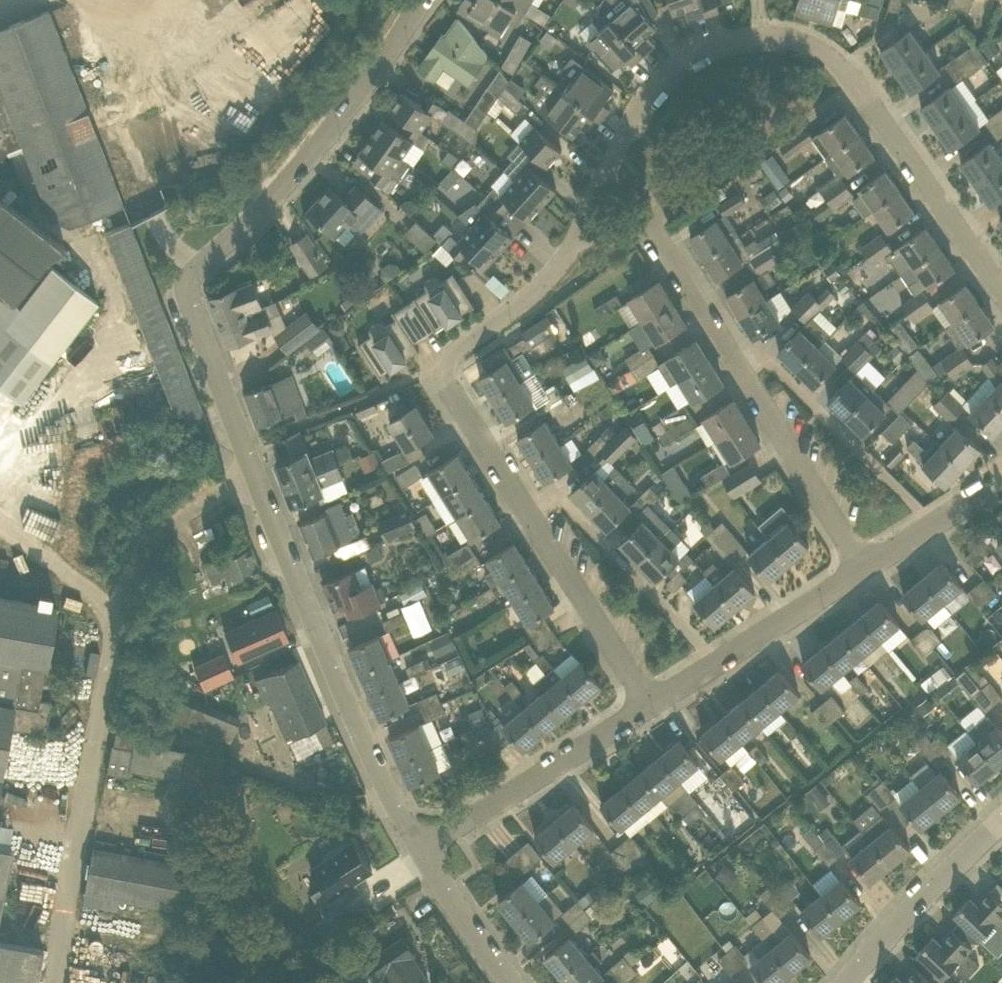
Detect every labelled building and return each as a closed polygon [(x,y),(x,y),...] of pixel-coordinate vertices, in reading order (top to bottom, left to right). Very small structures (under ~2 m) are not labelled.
[(468,14),(502,35),(512,19),(518,23),(524,13),(504,0),(465,0),(459,9),(468,14)] [(524,13),(532,1),(530,0),(504,0),(524,13)] [(614,7),(605,15),(642,56),(657,43),(649,34),(657,26),(651,19),(659,12),(652,0),(608,0),(614,7)] [(708,15),(703,0),(670,0),(674,12),(686,9),(690,21),(708,15)] [(708,15),(720,11),(718,2),(725,0),(703,0),(708,15)] [(850,0),(800,0),(796,12),(842,26),(850,0)] [(902,0),(891,0),(886,18),(896,21),(902,0)] [(973,0),(961,0),(959,7),(969,11),(973,0)] [(861,1),(858,12),(878,18),(882,7),(861,1)] [(544,24),(550,13),(540,7),(534,18),(544,24)] [(8,149),(22,144),(50,218),(55,216),(69,223),(122,203),(121,201),(49,10),(0,28),(0,159),(8,149)] [(605,15),(596,23),(593,20),(581,31),(589,40),(588,41),(614,70),(627,59),(633,65),(642,56),(605,15)] [(449,87),(457,75),(470,83),(489,54),(459,18),(446,35),(444,34),(420,68),(436,78),(449,87)] [(550,49),(559,37),(548,29),(539,41),(550,49)] [(911,29),(882,49),(897,70),(926,49),(911,29)] [(983,47),(990,57),(999,50),(993,40),(983,47)] [(946,64),(952,73),(982,52),(976,43),(946,64)] [(897,70),(911,91),(941,70),(926,49),(897,70)] [(952,73),(958,81),(988,60),(982,52),(952,73)] [(513,73),(520,62),(509,55),(502,66),(513,73)] [(560,72),(566,76),(558,85),(602,120),(611,108),(604,103),(615,89),(584,65),(572,57),(560,72)] [(478,127),(499,96),(507,85),(510,80),(500,69),(466,119),(478,127)] [(527,88),(513,77),(510,80),(507,85),(520,97),(527,88)] [(520,97),(507,85),(499,96),(517,112),(526,103),(520,97)] [(558,85),(551,95),(545,90),(538,100),(539,109),(574,136),(581,126),(591,134),(602,120),(558,85)] [(951,85),(922,106),(937,126),(966,106),(951,85)] [(404,91),(391,109),(411,124),(422,131),(434,115),(476,144),(478,127),(466,119),(465,121),(431,96),(424,106),(404,91)] [(980,126),(966,106),(937,126),(951,147),(980,126)] [(986,121),(992,129),(1001,121),(1001,108),(990,117),(986,120),(985,120),(986,121)] [(488,111),(484,118),(488,121),(493,115),(488,111)] [(808,128),(781,147),(787,156),(813,138),(827,158),(861,133),(846,113),(814,136),(808,128)] [(405,157),(416,141),(423,147),(430,137),(422,131),(411,124),(405,132),(385,118),(373,135),(405,157)] [(992,129),(998,137),(998,138),(1001,135),(1001,121),(992,129)] [(548,166),(563,150),(535,125),(521,141),(547,165),(548,166)] [(849,172),(875,153),(861,133),(827,158),(837,173),(819,186),(828,198),(828,199),(848,185),(841,174),(847,169),(849,172)] [(390,194),(401,179),(412,162),(405,157),(373,135),(360,152),(380,166),(372,177),(390,194)] [(547,165),(521,141),(508,155),(514,160),(505,169),(506,170),(543,204),(557,189),(540,173),(547,165)] [(962,162),(976,183),(1001,164),(1001,156),(991,141),(962,162)] [(451,168),(459,157),(449,150),(441,161),(451,168)] [(761,159),(778,184),(790,176),(773,151),(761,159)] [(454,188),(468,165),(458,159),(444,182),(454,188)] [(991,203),(1001,196),(1001,164),(976,183),(991,203)] [(543,204),(506,170),(493,183),(494,186),(486,195),(504,212),(512,204),(529,220),(543,204)] [(875,208),(901,190),(887,170),(861,188),(863,192),(854,198),(865,215),(875,208)] [(470,206),(485,192),(467,174),(453,188),(470,206)] [(0,182),(0,195),(8,201),(14,193),(0,182)] [(331,186),(310,210),(338,236),(350,223),(361,233),(383,211),(356,185),(344,199),(331,186)] [(786,200),(794,194),(787,185),(779,191),(786,200)] [(828,199),(835,208),(855,194),(848,185),(828,199)] [(722,186),(712,194),(717,201),(727,194),(722,186)] [(774,188),(766,194),(775,206),(783,200),(774,188)] [(901,190),(875,208),(889,229),(915,210),(901,190)] [(740,233),(727,212),(745,201),(740,193),(719,205),(725,214),(691,235),(704,256),(740,233)] [(20,400),(98,300),(44,258),(46,257),(46,259),(49,258),(48,255),(66,248),(65,246),(8,201),(0,195),(0,384),(20,400)] [(497,220),(504,212),(486,195),(478,204),(476,202),(459,214),(472,227),(500,251),(514,236),(497,220)] [(412,213),(421,203),(416,198),(406,198),(401,204),(412,213)] [(828,198),(812,210),(819,221),(835,208),(828,199),(828,198)] [(790,204),(781,210),(785,216),(793,210),(790,204)] [(132,219),(102,229),(170,428),(200,417),(132,219)] [(438,238),(434,234),(417,220),(406,232),(427,251),(438,238)] [(809,231),(800,220),(779,233),(781,236),(786,246),(809,231)] [(460,240),(452,233),(442,225),(434,234),(438,238),(461,259),(468,251),(486,267),(500,251),(472,227),(460,240)] [(941,246),(927,226),(901,245),(894,249),(887,255),(891,260),(893,258),(903,273),(941,246)] [(704,256),(717,277),(722,285),(756,264),(776,252),(786,245),(780,236),(778,238),(762,247),(758,240),(756,237),(746,243),(740,233),(704,256)] [(862,247),(868,255),(888,241),(881,233),(862,247)] [(328,265),(318,251),(307,234),(293,244),(314,275),(328,265)] [(888,241),(868,255),(875,264),(887,255),(894,249),(888,241)] [(929,284),(929,285),(955,267),(941,246),(903,273),(916,293),(902,304),(909,313),(928,298),(922,290),(929,284)] [(768,298),(762,288),(776,279),(770,269),(782,261),(776,252),(756,264),(762,273),(755,278),(728,294),(741,315),(768,298)] [(841,273),(830,257),(823,262),(826,266),(824,268),(832,280),(841,273)] [(337,271),(340,276),(347,271),(344,267),(337,271)] [(472,303),(475,306),(453,271),(441,279),(438,277),(435,276),(432,276),(429,277),(426,279),(426,281),(425,282),(426,287),(426,289),(404,303),(424,335),(435,328),(437,330),(448,322),(463,313),(461,310),(472,303)] [(660,280),(631,298),(644,319),(673,301),(660,280)] [(255,281),(210,298),(217,319),(246,308),(247,311),(264,305),(255,281)] [(934,306),(933,307),(947,328),(948,327),(981,303),(967,283),(934,306)] [(814,316),(836,293),(828,285),(816,298),(800,315),(807,322),(800,328),(779,351),(797,368),(819,346),(827,338),(832,333),(814,316)] [(800,315),(816,298),(809,291),(793,308),(800,315)] [(617,294),(595,308),(601,318),(624,304),(617,294)] [(356,302),(352,295),(342,302),(345,307),(346,309),(356,302)] [(781,319),(768,298),(741,315),(754,336),(781,319)] [(915,321),(933,307),(934,306),(928,298),(909,313),(915,321)] [(875,313),(863,299),(853,310),(862,323),(875,313)] [(217,319),(228,345),(274,328),(276,335),(288,351),(320,326),(307,310),(287,325),(276,300),(264,305),(247,311),(246,308),(217,319)] [(658,341),(686,323),(673,301),(644,319),(658,341)] [(397,317),(386,324),(383,322),(381,321),(380,320),(378,320),(376,321),(373,322),(372,324),(370,329),(370,332),(371,333),(359,342),(381,376),(380,372),(391,365),(393,368),(407,358),(419,351),(414,341),(424,335),(404,303),(393,310),(397,317)] [(948,327),(962,346),(969,341),(995,323),(981,303),(948,327)] [(532,346),(559,329),(549,314),(523,331),(526,336),(532,346)] [(346,325),(342,318),(331,326),(338,337),(345,333),(346,325)] [(898,342),(907,354),(918,343),(900,320),(888,329),(898,342)] [(337,342),(324,326),(307,340),(319,355),(337,342)] [(849,363),(874,338),(866,331),(859,339),(843,354),(842,355),(849,363)] [(351,345),(345,335),(336,340),(343,350),(351,345)] [(532,346),(526,336),(511,346),(517,355),(532,346)] [(869,357),(881,346),(874,338),(849,363),(857,370),(869,357)] [(654,354),(632,368),(639,379),(660,366),(672,384),(681,379),(710,361),(697,339),(660,364),(654,354)] [(907,354),(898,342),(887,352),(898,363),(907,354)] [(625,373),(632,368),(654,354),(648,344),(627,361),(620,365),(625,373)] [(513,357),(506,345),(483,360),(490,371),(481,377),(494,399),(522,381),(509,360),(513,357)] [(836,362),(819,346),(797,368),(815,385),(836,362)] [(962,346),(959,348),(943,360),(942,359),(933,365),(919,347),(909,354),(919,368),(918,368),(920,371),(928,382),(939,374),(948,368),(949,369),(968,354),(962,346)] [(608,358),(601,347),(590,354),(598,365),(608,358)] [(974,362),(968,354),(949,369),(955,377),(974,362)] [(593,365),(587,355),(573,363),(579,373),(593,365)] [(829,399),(847,417),(875,388),(887,375),(869,357),(857,370),(829,399)] [(989,394),(1001,406),(1001,371),(992,357),(984,364),(998,384),(989,394)] [(695,400),(724,382),(710,361),(681,379),(695,400)] [(893,405),(900,412),(917,396),(916,394),(928,382),(920,371),(889,402),(893,405)] [(623,387),(617,379),(609,385),(614,393),(623,387)] [(494,399),(508,420),(536,403),(522,381),(494,399)] [(303,408),(297,392),(278,398),(272,382),(245,392),(258,426),(296,411),(303,408)] [(966,406),(963,403),(967,398),(955,386),(950,390),(943,396),(959,413),(966,406)] [(564,396),(558,387),(543,396),(549,405),(564,396)] [(875,388),(847,417),(864,434),(893,405),(889,402),(875,388)] [(391,401),(397,398),(401,397),(398,391),(377,401),(381,408),(392,404),(391,401)] [(564,396),(569,405),(578,399),(573,391),(564,396)] [(972,412),(995,434),(1001,426),(1001,406),(989,394),(972,412)] [(549,405),(555,415),(569,405),(564,396),(549,405)] [(959,413),(943,396),(934,405),(951,421),(959,413)] [(709,445),(719,438),(748,420),(734,399),(706,417),(707,419),(698,424),(696,425),(709,445)] [(408,447),(420,440),(434,432),(416,405),(409,409),(403,400),(397,404),(403,413),(391,421),(408,447)] [(376,402),(357,410),(361,417),(380,409),(376,402)] [(669,428),(692,414),(685,403),(663,417),(669,428)] [(894,442),(913,422),(900,412),(883,431),(894,442)] [(669,428),(660,433),(666,444),(696,425),(698,424),(692,414),(669,428)] [(661,433),(669,428),(663,418),(655,424),(661,433)] [(546,419),(519,437),(532,459),(560,441),(546,419)] [(733,460),(761,442),(748,420),(719,438),(733,460)] [(649,423),(637,430),(645,442),(656,435),(649,423)] [(604,462),(605,462),(607,464),(637,436),(626,425),(617,433),(608,441),(609,442),(597,454),(604,462)] [(608,441),(617,433),(610,425),(601,434),(608,441)] [(941,444),(964,466),(981,448),(958,426),(941,444)] [(333,449),(312,457),(300,430),(275,440),(283,460),(278,463),(286,483),(339,462),(333,449)] [(589,446),(597,454),(609,442),(608,441),(601,434),(589,446)] [(964,466),(941,444),(932,454),(915,439),(908,446),(924,462),(947,484),(964,466)] [(532,459),(546,480),(573,463),(560,441),(532,459)] [(353,457),(350,445),(337,449),(339,462),(353,457)] [(382,463),(376,449),(359,457),(366,471),(382,463)] [(410,460),(404,449),(383,460),(388,471),(410,460)] [(430,470),(444,494),(473,475),(459,452),(430,470)] [(597,454),(580,470),(587,477),(596,468),(604,462),(597,454)] [(286,483),(295,505),(325,493),(322,485),(344,476),(339,462),(286,483)] [(424,474),(417,462),(396,474),(403,486),(420,477),(424,474)] [(708,487),(730,473),(724,462),(701,476),(708,487)] [(751,464),(734,474),(724,480),(734,496),(761,479),(751,464)] [(590,509),(625,475),(617,466),(605,477),(596,468),(587,477),(573,491),(590,509)] [(458,516),(488,498),(473,475),(444,494),(458,516)] [(616,520),(631,504),(623,496),(635,485),(625,475),(590,509),(608,528),(616,520)] [(694,495),(685,481),(673,489),(682,503),(694,495)] [(638,498),(646,505),(649,503),(659,493),(651,485),(638,498)] [(472,539),(502,520),(488,498),(458,516),(472,539)] [(346,514),(341,501),(327,506),(328,511),(301,522),(315,555),(363,535),(353,511),(346,514)] [(673,528),(664,518),(649,503),(646,505),(623,527),(630,534),(622,542),(639,561),(673,528)] [(410,509),(381,522),(388,537),(417,525),(410,509)] [(428,535),(433,531),(438,528),(427,511),(417,517),(428,535)] [(714,542),(731,528),(724,519),(706,534),(714,542)] [(769,537),(790,562),(810,545),(796,529),(789,520),(769,537)] [(639,561),(657,579),(667,569),(673,576),(681,570),(693,559),(687,551),(691,547),(673,528),(639,561)] [(741,556),(749,549),(731,528),(723,535),(741,556)] [(723,535),(714,542),(732,563),(741,556),(723,535)] [(750,553),(771,578),(790,562),(769,537),(750,553)] [(446,565),(453,561),(456,566),(459,564),(476,553),(468,541),(449,553),(447,550),(444,551),(440,554),(446,565)] [(529,563),(515,542),(489,558),(495,568),(486,573),(493,586),(502,580),(529,563)] [(966,556),(973,564),(989,551),(982,542),(966,556)] [(263,579),(250,546),(231,553),(200,565),(205,579),(223,572),(230,591),(263,579)] [(384,558),(379,546),(367,551),(372,563),(384,558)] [(482,562),(476,553),(459,564),(465,573),(482,562)] [(736,608),(756,591),(735,566),(725,574),(715,561),(704,570),(715,583),(736,608)] [(964,586),(943,561),(923,577),(944,602),(964,586)] [(502,580),(516,601),(542,584),(529,563),(502,580)] [(336,607),(347,603),(349,602),(353,613),(380,601),(387,598),(382,585),(375,587),(367,566),(325,582),(336,607)] [(681,570),(673,576),(668,582),(675,590),(689,578),(681,570)] [(923,577),(904,593),(925,618),(944,602),(923,577)] [(997,594),(985,578),(976,585),(989,600),(997,594)] [(407,605),(428,593),(422,583),(401,594),(407,605)] [(715,583),(696,599),(717,624),(736,608),(715,583)] [(533,637),(551,625),(543,613),(555,606),(542,584),(516,601),(529,622),(525,625),(533,637)] [(989,600),(976,585),(968,592),(980,607),(989,600)] [(498,594),(493,586),(478,594),(483,603),(498,594)] [(457,605),(450,596),(441,603),(448,612),(457,605)] [(10,727),(46,733),(52,701),(40,699),(56,607),(0,597),(0,781),(10,727)] [(901,624),(880,599),(861,615),(881,640),(901,624)] [(225,632),(238,661),(289,638),(276,608),(225,632)] [(403,613),(385,621),(390,631),(407,623),(403,613)] [(842,631),(862,656),(881,640),(861,615),(842,631)] [(941,639),(929,624),(921,630),(933,646),(941,639)] [(559,638),(551,625),(533,637),(540,649),(559,638)] [(933,646),(921,630),(912,637),(925,652),(933,646)] [(390,631),(380,635),(352,647),(362,670),(390,658),(400,653),(390,631)] [(823,647),(843,672),(862,656),(842,631),(823,647)] [(449,632),(429,640),(436,656),(456,647),(449,632)] [(536,659),(541,654),(531,641),(525,645),(536,659)] [(940,654),(933,646),(925,652),(932,661),(940,654)] [(823,647),(804,663),(824,688),(843,672),(823,647)] [(899,661),(888,648),(881,655),(892,668),(899,661)] [(541,654),(536,659),(547,672),(535,682),(543,692),(563,716),(582,700),(562,676),(544,653),(541,654)] [(448,662),(453,673),(465,668),(460,656),(448,662)] [(233,675),(228,663),(213,669),(208,657),(193,664),(204,688),(233,675)] [(400,681),(398,676),(390,658),(362,670),(372,693),(400,681)] [(428,668),(424,659),(406,666),(408,671),(410,676),(411,675),(428,668)] [(298,660),(268,674),(255,679),(267,706),(274,703),(298,758),(334,742),(298,660)] [(602,684),(582,660),(562,676),(582,700),(602,684)] [(972,695),(985,711),(994,704),(981,688),(975,680),(965,668),(956,676),(963,686),(964,685),(972,695)] [(800,693),(780,669),(761,685),(780,709),(800,693)] [(931,676),(938,685),(948,677),(941,669),(931,676)] [(985,673),(982,675),(976,681),(981,688),(990,681),(985,673)] [(852,682),(861,694),(868,687),(858,674),(851,679),(852,682)] [(525,693),(513,679),(506,685),(517,699),(525,693)] [(372,693),(382,716),(410,704),(405,691),(400,681),(372,693)] [(945,681),(936,688),(945,700),(954,693),(945,681)] [(990,681),(981,688),(994,704),(1001,698),(1001,695),(990,681)] [(742,701),(761,724),(780,709),(761,685),(742,701)] [(418,700),(423,710),(442,702),(437,691),(418,700)] [(563,716),(543,692),(524,708),(544,732),(563,716)] [(166,694),(167,718),(231,743),(241,717),(228,713),(188,697),(186,702),(166,694)] [(824,702),(836,717),(845,709),(833,694),(824,702)] [(936,706),(929,696),(917,705),(924,714),(936,706)] [(722,717),(742,740),(761,724),(742,701),(722,717)] [(423,710),(427,720),(446,712),(442,702),(423,710)] [(820,705),(811,711),(824,727),(833,721),(820,705)] [(474,726),(489,720),(483,706),(468,712),(474,726)] [(493,727),(507,744),(515,736),(525,748),(544,732),(524,708),(506,724),(498,715),(491,721),(495,726),(493,727)] [(989,714),(969,729),(978,741),(998,765),(1001,762),(1001,730),(989,714)] [(722,717),(703,733),(723,756),(742,740),(722,717)] [(788,718),(781,724),(792,738),(800,732),(788,718)] [(391,737),(401,760),(442,742),(432,719),(391,737)] [(493,727),(490,722),(473,730),(480,739),(484,735),(493,727)] [(493,727),(484,735),(497,750),(498,751),(507,744),(493,727)] [(917,741),(923,749),(932,741),(926,734),(917,741)] [(945,757),(953,750),(940,734),(932,741),(945,757)] [(699,763),(680,739),(661,755),(680,779),(699,763)] [(179,779),(184,750),(134,741),(133,749),(112,745),(107,772),(128,776),(129,769),(179,779)] [(936,764),(945,757),(932,741),(923,749),(936,764)] [(998,765),(978,741),(958,757),(978,781),(998,765)] [(411,783),(440,771),(452,765),(442,742),(401,760),(411,783)] [(758,743),(750,749),(761,763),(769,757),(758,743)] [(889,750),(888,746),(884,744),(880,745),(878,748),(879,753),(883,755),(887,754),(889,750)] [(679,779),(680,779),(661,755),(641,771),(669,804),(678,796),(689,809),(698,801),(679,779)] [(941,771),(938,773),(928,761),(912,774),(914,777),(921,786),(941,811),(961,795),(941,771)] [(724,771),(738,787),(746,780),(732,764),(724,771)] [(641,810),(649,820),(650,820),(660,833),(668,827),(657,814),(669,804),(641,771),(622,787),(641,810)] [(725,797),(733,790),(720,774),(712,781),(725,797)] [(883,782),(878,776),(872,781),(871,782),(875,786),(876,787),(883,782)] [(897,796),(891,789),(884,780),(883,782),(876,787),(888,803),(897,796)] [(817,784),(806,792),(817,805),(828,797),(817,784)] [(875,786),(866,794),(879,810),(888,803),(876,787),(875,786)] [(921,786),(902,803),(922,827),(941,811),(921,786)] [(622,825),(641,810),(622,787),(603,803),(622,825)] [(595,827),(575,803),(555,819),(575,843),(595,827)] [(911,848),(892,824),(883,813),(863,829),(892,864),(911,848)] [(555,819),(536,835),(556,859),(575,843),(555,819)] [(826,840),(834,833),(828,826),(820,833),(826,840)] [(834,833),(826,840),(839,857),(847,850),(852,856),(872,880),(892,864),(863,829),(862,828),(843,843),(835,833),(834,833)] [(826,840),(820,833),(811,840),(817,847),(826,840)] [(631,835),(621,842),(635,858),(645,850),(632,834),(631,835)] [(373,870),(354,840),(311,868),(322,886),(311,893),(326,916),(364,892),(357,880),(373,870)] [(826,840),(817,847),(830,864),(839,857),(826,840)] [(515,852),(528,868),(542,856),(529,841),(515,852)] [(613,851),(625,867),(626,866),(634,859),(635,858),(621,842),(612,850),(613,851)] [(12,849),(0,847),(0,915),(12,849)] [(93,847),(85,890),(183,909),(191,865),(93,847)] [(515,852),(506,860),(519,876),(528,868),(515,852)] [(638,864),(634,859),(626,866),(630,871),(638,864)] [(726,863),(717,876),(730,885),(739,872),(726,863)] [(842,918),(861,902),(841,878),(822,893),(842,918)] [(539,900),(523,880),(499,901),(515,920),(539,900)] [(646,904),(661,892),(652,882),(637,893),(646,904)] [(783,886),(775,894),(788,910),(797,902),(783,886)] [(990,889),(977,903),(971,897),(955,913),(962,919),(978,934),(982,938),(997,921),(996,920),(1001,914),(1001,900),(990,889)] [(585,907),(594,898),(588,891),(578,899),(585,907)] [(802,909),(822,934),(842,918),(822,893),(802,909)] [(788,910),(775,894),(767,901),(773,908),(780,917),(788,910)] [(562,913),(569,921),(576,929),(586,920),(587,921),(593,916),(586,908),(585,907),(578,899),(562,913)] [(515,920),(532,939),(555,919),(539,900),(515,920)] [(586,908),(593,916),(598,911),(591,903),(586,908)] [(777,935),(763,916),(753,924),(765,938),(771,946),(792,972),(811,956),(792,931),(787,926),(777,935)] [(980,964),(967,952),(972,946),(969,943),(978,934),(962,919),(941,942),(934,935),(918,952),(945,977),(956,965),(968,976),(980,964)] [(571,935),(546,957),(563,976),(588,954),(571,935)] [(430,982),(411,954),(414,952),(404,937),(371,958),(382,974),(388,970),(396,982),(430,982)] [(723,944),(728,951),(737,944),(731,937),(723,944)] [(44,948),(0,941),(0,982),(37,982),(44,948)] [(737,944),(728,951),(741,967),(750,960),(745,954),(737,944)] [(751,962),(752,963),(769,982),(778,982),(792,972),(771,946),(751,962)] [(605,973),(597,965),(603,959),(594,949),(588,954),(563,976),(569,982),(594,982),(605,973)] [(633,964),(639,958),(631,949),(624,955),(632,963),(633,964)] [(720,958),(733,974),(741,967),(728,951),(720,958)] [(624,955),(611,966),(618,975),(632,963),(624,955)] [(639,972),(633,964),(632,963),(618,975),(625,982),(626,982),(639,972)] [(889,982),(934,982),(917,967),(904,981),(897,974),(889,982)] [(299,971),(284,982),(307,982),(299,971)]
